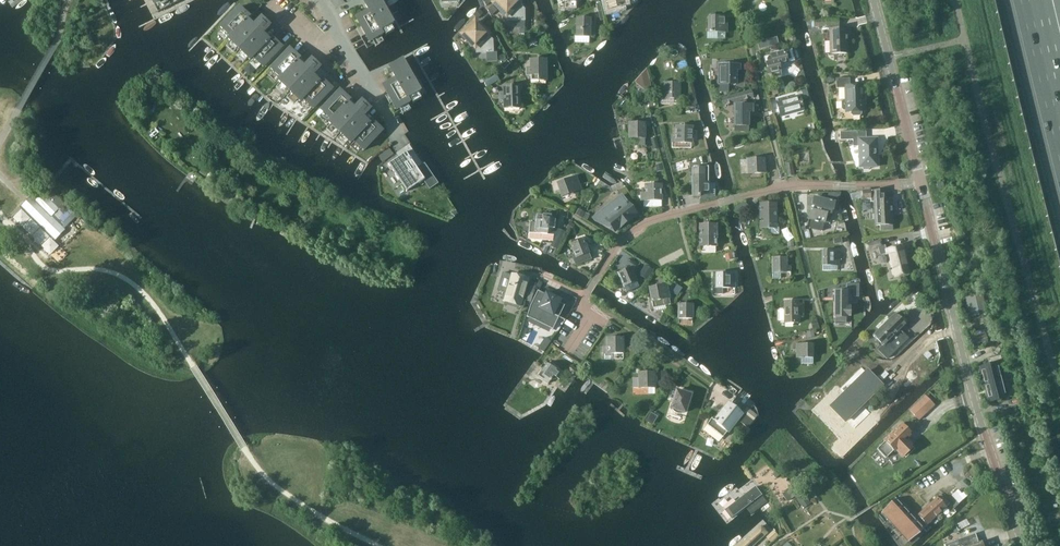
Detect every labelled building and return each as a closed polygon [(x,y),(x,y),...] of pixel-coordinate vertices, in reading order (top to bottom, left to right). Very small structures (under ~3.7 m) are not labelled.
[(382,0),(374,0),(365,5),(369,10),(356,17),(370,42),(383,34),(381,30),(393,23),(386,10),(387,9),(382,0)] [(518,3),(515,0),(497,0),(494,3),(506,15),(506,21),(524,21),(524,9),(518,3)] [(624,3),(623,0),(605,0),(608,10),(619,8),(618,5),(624,3)] [(240,7),(221,27),(231,37),(228,40),(239,50),(236,53),(236,54),(239,50),(250,60),(253,57),(263,67),(282,47),(271,36),(268,39),(248,20),(251,17),(240,7)] [(726,39),(726,17),(715,17),(715,14),(710,14),(710,32),(707,32),(707,39),(726,39)] [(264,31),(270,25),(262,18),(256,24),(264,31)] [(594,37),(594,27),(590,27),(590,19),(577,18),(576,37),(590,37),(590,36),(594,37)] [(830,54),(847,53),(847,28),(839,29),(839,19),(813,20),(814,27),(830,26),(830,54)] [(475,22),(463,34),(475,46),(475,52),(493,52),(493,40),(487,34),(475,22)] [(527,47),(537,42),(534,36),(524,41),(527,47)] [(756,46),(758,52),(769,49),(767,43),(756,46)] [(271,69),(281,79),(278,81),(289,91),(286,94),(286,95),(290,92),(300,102),(303,99),(313,109),(332,88),(321,78),(319,81),(299,62),(298,62),(301,59),(290,48),(271,69)] [(771,54),(772,56),(769,57),(768,59),(768,61),(766,62),(769,73),(772,73),(773,77),(781,75),(780,71),(781,70),(779,64),(794,60),(791,49),(771,54)] [(314,73),(320,67),(312,59),(306,65),(314,73)] [(530,80),(546,80),(546,59),(530,59),(530,68),(527,68),(527,75),(530,75),(530,80)] [(722,73),(720,73),(720,84),(720,92),(728,92),(728,84),(736,84),(736,69),(740,69),(739,64),(736,64),(723,64),(722,73)] [(420,91),(413,77),(414,77),(408,66),(407,67),(406,65),(392,72),(396,78),(383,85),(397,109),(410,102),(408,98),(420,91)] [(483,80),(484,82),(487,87),(500,80),(496,73),(483,80)] [(852,112),(852,114),(854,116),(860,115),(862,114),(862,111),(864,111),(863,85),(850,86),(850,78),(836,78),(837,88),(846,88),(846,100),(844,100),(842,102),(842,108),(844,110),(846,110),(847,112),(852,112)] [(679,98),(680,83),(664,83),(664,98),(679,98)] [(520,102),(520,87),(504,87),(504,93),(501,93),(501,103),(505,103),(505,109),(520,109),(520,102)] [(775,95),(781,93),(779,87),(773,88),(775,95)] [(321,110),(331,120),(329,123),(339,133),(336,136),(337,137),(340,133),(350,143),(353,140),(363,150),(383,130),(371,120),(369,122),(349,103),(351,100),(340,90),(321,110)] [(781,114),(802,108),(799,98),(788,101),(787,97),(777,99),(781,114)] [(357,107),(365,115),(370,109),(362,101),(357,107)] [(734,105),(735,131),(748,131),(748,111),(752,111),(752,104),(734,105)] [(644,145),(645,136),(645,123),(630,123),(629,138),(626,138),(626,145),(644,145)] [(676,127),(676,136),(672,136),(672,142),(692,142),(692,136),(692,127),(676,127)] [(860,167),(863,167),(864,169),(870,169),(871,166),(878,166),(877,138),(867,138),(866,131),(841,132),(841,140),(853,139),(854,146),(860,146),(860,167)] [(412,149),(389,164),(396,175),(396,176),(407,192),(423,180),(429,190),(439,183),(425,163),(422,165),(412,149)] [(747,173),(764,173),(764,158),(747,159),(747,173)] [(786,164),(788,177),(794,175),(792,162),(786,164)] [(704,169),(693,169),(693,175),(693,196),(700,196),(700,200),(701,200),(701,201),(715,198),(715,194),(715,183),(709,183),(704,183),(704,175),(704,169)] [(562,196),(581,189),(576,176),(557,183),(562,196)] [(643,207),(661,206),(660,185),(645,185),(646,200),(643,200),(643,207)] [(891,199),(883,200),(882,197),(883,197),(882,190),(870,191),(871,198),(871,200),(874,200),(876,225),(880,225),(880,230),(893,229),(891,199)] [(31,197),(22,207),(35,219),(33,220),(45,232),(47,231),(55,239),(64,229),(50,216),(58,208),(44,195),(36,202),(31,197)] [(622,195),(593,218),(595,221),(609,227),(611,226),(615,231),(637,214),(622,195)] [(811,219),(809,228),(822,231),(824,222),(825,222),(830,223),(832,215),(831,215),(832,212),(833,212),(835,202),(814,197),(812,206),(814,206),(813,210),(811,210),(809,218),(811,219)] [(761,204),(761,228),(768,228),(768,233),(779,233),(778,224),(776,224),(775,204),(761,204)] [(530,221),(529,232),(541,233),(547,234),(550,234),(554,231),(554,228),(555,228),(555,220),(554,220),(551,217),(552,215),(543,214),(537,214),(536,220),(536,222),(530,221)] [(705,225),(705,227),(700,227),(700,246),(702,246),(702,252),(716,252),(716,225),(705,225)] [(559,230),(553,243),(558,245),(564,233),(559,230)] [(841,236),(833,238),(834,245),(843,243),(841,236)] [(591,259),(584,240),(571,244),(576,257),(573,258),(575,265),(591,259)] [(895,278),(907,275),(904,265),(907,264),(904,253),(905,252),(903,245),(886,249),(885,246),(883,246),(881,240),(869,244),(870,250),(879,248),(881,255),(886,253),(887,254),(889,254),(895,278)] [(839,251),(823,251),(823,265),(823,271),(836,271),(836,265),(836,264),(839,264),(839,251)] [(773,271),(790,271),(790,266),(786,266),(786,257),(773,257),(773,271)] [(639,275),(646,279),(652,270),(645,266),(639,275)] [(639,287),(631,268),(618,273),(626,292),(639,287)] [(504,291),(502,299),(519,305),(522,297),(527,279),(513,274),(512,275),(503,273),(498,289),(504,291)] [(735,288),(735,274),(716,274),(716,287),(714,287),(714,294),(722,294),(722,288),(735,288)] [(531,302),(533,296),(536,286),(530,284),(525,301),(531,302)] [(669,298),(666,285),(649,289),(651,302),(652,302),(653,306),(670,303),(669,298)] [(530,306),(527,317),(529,318),(530,317),(551,327),(550,328),(553,329),(559,317),(565,305),(560,303),(561,300),(546,293),(545,294),(538,290),(530,306)] [(846,307),(846,291),(835,291),(835,312),(835,318),(846,318),(846,315),(850,315),(850,307),(846,307)] [(802,303),(798,303),(798,301),(785,301),(785,322),(798,322),(798,312),(802,312),(802,303)] [(966,315),(979,312),(976,302),(963,304),(966,315)] [(692,319),(693,305),(679,304),(679,319),(692,319)] [(887,359),(899,348),(894,343),(900,338),(896,334),(906,325),(895,314),(873,335),(883,346),(879,351),(887,359)] [(974,347),(987,344),(984,333),(971,337),(974,347)] [(538,348),(544,352),(551,341),(545,337),(538,348)] [(605,353),(623,352),(623,337),(607,338),(608,346),(604,346),(605,353)] [(797,345),(797,358),(802,358),(802,364),(813,364),(813,358),(813,345),(797,345)] [(990,365),(980,368),(989,402),(997,400),(997,401),(999,401),(999,400),(1010,397),(1000,358),(989,360),(990,365)] [(559,380),(564,372),(558,368),(559,367),(554,364),(552,366),(547,363),(538,376),(548,384),(550,381),(552,379),(551,379),(553,376),(559,380)] [(569,370),(574,374),(577,369),(572,365),(569,370)] [(845,422),(881,387),(866,371),(830,406),(845,422)] [(636,387),(655,387),(655,372),(639,372),(640,380),(636,380),(636,387)] [(675,412),(677,413),(679,413),(681,413),(683,413),(684,412),(685,412),(690,395),(677,391),(676,392),(672,391),(670,398),(674,400),(671,408),(673,408),(672,410),(674,411),(675,412)] [(743,413),(728,402),(714,419),(712,417),(706,425),(723,438),(727,432),(728,433),(743,413)] [(915,407),(911,411),(919,420),(924,416),(915,407)] [(651,413),(646,421),(652,424),(657,416),(651,413)] [(895,451),(896,450),(903,457),(905,455),(914,447),(907,439),(912,435),(901,424),(895,430),(884,440),(885,442),(877,449),(885,458),(893,450),(894,451),(895,451)] [(756,489),(722,516),(729,524),(762,497),(756,489)] [(788,501),(796,496),(791,489),(783,494),(788,501)] [(795,499),(801,507),(808,502),(803,494),(795,499)] [(940,495),(918,515),(927,525),(934,519),(935,520),(941,515),(940,513),(949,504),(940,495)] [(910,541),(924,528),(897,499),(883,512),(910,541)] [(773,537),(763,526),(740,545),(763,545),(773,537)] [(981,542),(980,542),(980,543),(979,543),(975,534),(944,545),(945,545),(982,545),(981,542)]
